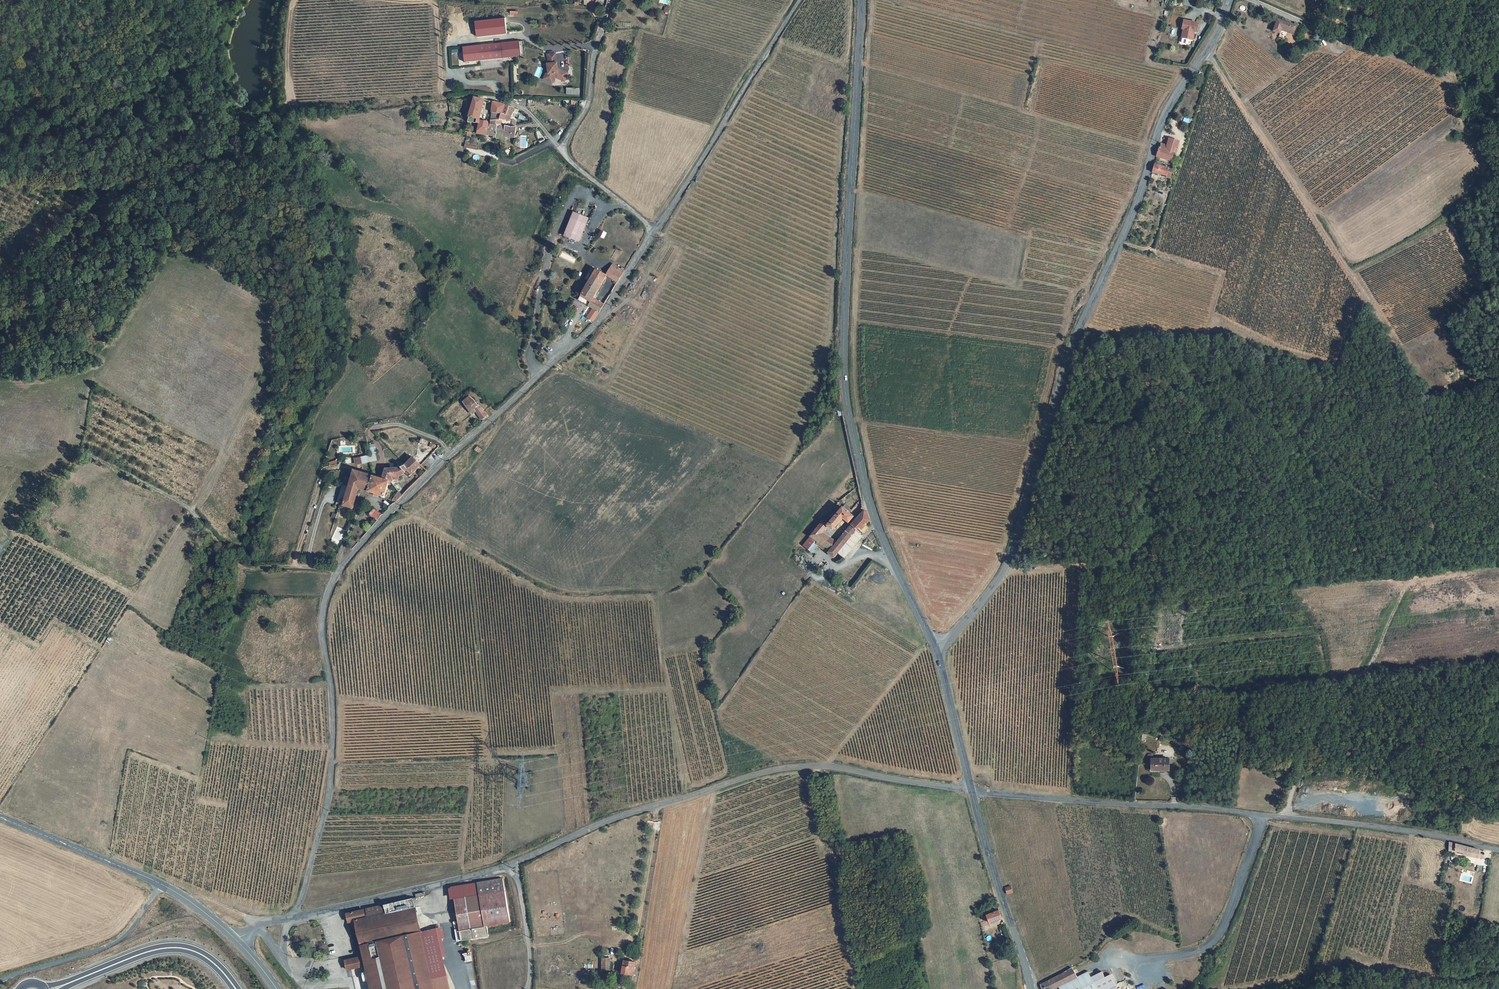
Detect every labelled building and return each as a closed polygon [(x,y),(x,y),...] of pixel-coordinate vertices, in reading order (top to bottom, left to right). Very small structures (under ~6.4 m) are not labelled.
[(1294,21),(1275,16),(1271,28),(1278,30),(1278,32),(1284,33),(1285,31),(1286,26),(1292,28),(1294,21)] [(1198,20),(1185,17),(1183,26),(1184,26),(1183,35),(1193,37),(1195,29),(1196,29),(1198,20)] [(463,47),(465,62),(521,56),(519,41),(463,47)] [(556,53),(548,54),(549,64),(547,64),(549,74),(546,80),(553,83),(555,77),(565,81),(568,73),(558,69),(557,63),(556,53)] [(484,101),(474,99),(469,113),(468,119),(467,122),(475,124),(479,123),(476,135),(486,136),(488,124),(486,124),(487,121),(479,120),(484,101)] [(494,103),(493,103),(491,113),(500,114),(506,116),(508,107),(494,103)] [(500,114),(498,121),(489,119),(488,124),(499,126),(499,120),(508,122),(513,108),(508,107),(506,116),(500,114)] [(514,138),(515,127),(513,127),(510,127),(499,126),(488,124),(486,136),(489,136),(505,137),(511,138),(514,138)] [(1177,138),(1167,135),(1165,142),(1160,140),(1158,144),(1157,144),(1156,151),(1155,152),(1161,154),(1162,152),(1170,155),(1172,148),(1171,148),(1173,144),(1175,145),(1177,138)] [(1168,174),(1170,166),(1164,164),(1164,162),(1153,159),(1151,168),(1164,172),(1164,173),(1168,174)] [(574,212),(572,218),(587,224),(589,218),(574,212)] [(587,224),(572,218),(565,236),(580,242),(587,224)] [(598,235),(604,238),(606,232),(600,230),(598,235)] [(589,273),(585,279),(600,287),(607,276),(616,281),(614,284),(616,285),(624,271),(618,267),(615,271),(610,268),(606,274),(596,269),(593,276),(589,273)] [(594,298),(600,287),(585,279),(583,283),(587,285),(578,300),(586,304),(590,297),(591,298),(587,305),(593,309),(588,318),(594,321),(604,304),(594,298)] [(470,396),(463,402),(471,413),(474,410),(482,420),(488,415),(480,405),(479,405),(474,398),(470,396)] [(354,458),(355,464),(376,460),(375,454),(377,454),(375,444),(369,445),(371,455),(354,458)] [(412,456),(404,464),(406,469),(407,470),(410,474),(419,464),(412,456)] [(383,473),(381,478),(388,480),(390,476),(398,476),(404,472),(405,472),(407,470),(406,469),(404,464),(397,467),(383,468),(381,473),(383,473)] [(353,469),(348,485),(358,488),(367,491),(372,474),(353,469)] [(381,478),(372,474),(367,491),(383,496),(388,480),(381,478)] [(342,505),(351,508),(358,488),(348,485),(344,499),(340,498),(339,503),(342,504),(342,505)] [(402,495),(398,492),(392,500),(395,502),(402,495)] [(853,517),(842,507),(827,524),(829,526),(833,529),(842,518),(848,523),(853,517)] [(380,514),(372,509),(369,514),(377,519),(380,514)] [(831,551),(829,553),(834,557),(838,552),(844,558),(863,536),(856,531),(858,529),(864,534),(869,528),(866,525),(870,520),(865,511),(838,543),(831,551)] [(827,524),(823,521),(810,536),(820,543),(825,547),(831,551),(838,543),(824,532),(829,526),(827,524)] [(810,536),(802,545),(812,553),(818,546),(820,543),(810,536)] [(1152,759),(1152,770),(1168,770),(1168,759),(1152,759)] [(984,780),(985,779),(986,778),(986,776),(986,774),(985,773),(984,772),(982,771),(980,772),(978,773),(977,774),(977,776),(978,778),(978,779),(980,780),(982,781),(984,780)] [(1479,850),(1449,842),(1449,850),(1461,853),(1460,855),(1477,859),(1479,850)] [(503,925),(497,880),(471,883),(471,885),(466,885),(466,884),(446,887),(443,890),(444,898),(448,900),(454,942),(481,938),(480,928),(503,925)] [(419,939),(407,898),(361,908),(363,915),(358,915),(357,908),(339,912),(341,920),(343,920),(345,929),(349,928),(361,981),(349,984),(350,988),(432,988),(419,939)] [(1001,911),(986,915),(988,919),(991,918),(992,922),(1004,919),(1001,911)] [(432,988),(445,988),(439,963),(442,962),(438,945),(441,944),(441,943),(419,939),(432,988)] [(634,962),(624,961),(622,974),(628,975),(628,976),(632,977),(634,962)] [(1044,983),(1047,988),(1054,988),(1059,986),(1060,988),(1118,988),(1110,975),(1105,977),(1102,972),(1091,977),(1088,972),(1077,977),(1072,969),(1044,983)]
